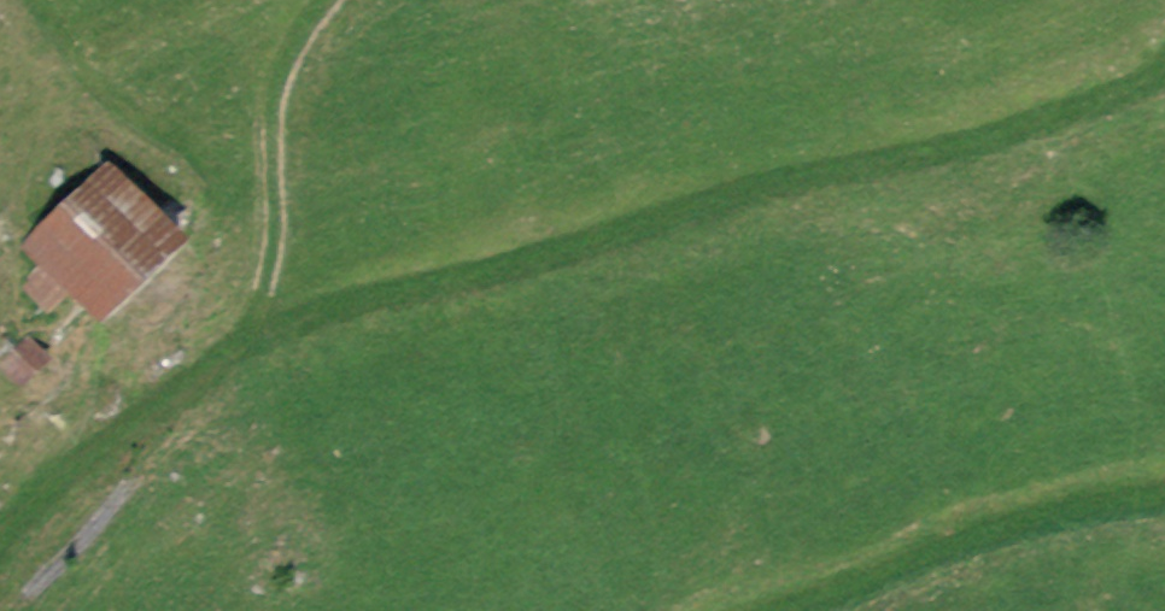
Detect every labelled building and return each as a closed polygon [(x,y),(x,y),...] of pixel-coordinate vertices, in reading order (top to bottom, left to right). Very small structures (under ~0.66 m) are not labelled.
[(195,237),(109,155),(22,245),(44,265),(23,287),(50,312),(66,294),(105,331),(195,237)]
